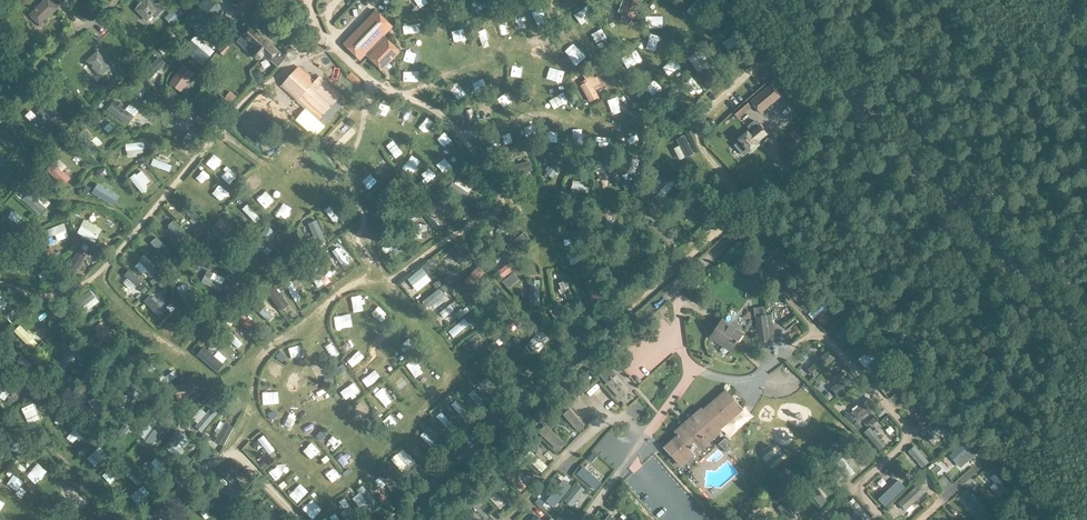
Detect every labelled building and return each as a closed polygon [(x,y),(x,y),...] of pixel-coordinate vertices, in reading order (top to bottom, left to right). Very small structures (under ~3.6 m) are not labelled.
[(48,0),(44,0),(40,4),(29,15),(40,26),(44,23),(47,20),(52,15),(57,9),(48,0)] [(152,16),(155,18),(165,9),(157,1),(158,0),(157,0),(156,0),(152,4),(149,0),(146,0),(136,10),(147,21),(152,16)] [(187,22),(197,31),(199,32),(222,8),(212,0),(204,0),(185,20),(187,22)] [(230,2),(245,15),(260,0),(232,0),(230,2)] [(619,12),(623,13),(624,14),(634,17),(636,18),(642,1),(639,0),(623,0),(619,12)] [(174,10),(165,18),(171,25),(180,17),(177,14),(174,10)] [(360,59),(365,54),(382,71),(401,51),(384,35),(392,26),(376,10),(344,43),(360,59)] [(244,35),(237,42),(246,49),(249,52),(253,52),(253,56),(256,58),(261,58),(264,54),(270,60),(278,67),(279,67),(284,61),(284,62),(291,61),(295,56),(295,50),(290,46),(284,46),(280,51),(281,52),(279,54),(277,53),(278,52),(258,33),(251,27),(251,28),(250,27),(251,25),(247,21),(239,31),(244,35)] [(225,43),(219,50),(224,54),(230,47),(225,43)] [(711,65),(700,49),(687,58),(698,74),(711,65)] [(97,50),(86,61),(100,77),(112,66),(97,50)] [(143,74),(150,80),(165,64),(166,63),(159,57),(159,58),(143,74)] [(184,65),(171,83),(182,91),(190,80),(193,82),(198,75),(194,73),(184,65)] [(300,67),(282,86),(324,127),(348,101),(320,75),(315,81),(300,67)] [(265,81),(260,70),(253,73),(258,84),(265,81)] [(599,97),(594,87),(601,83),(597,76),(595,78),(591,71),(583,75),(586,80),(580,83),(581,85),(590,102),(599,97)] [(579,78),(576,73),(567,77),(570,83),(579,78)] [(128,76),(126,82),(133,85),(135,79),(128,76)] [(116,77),(110,83),(113,87),(114,87),(120,81),(116,77)] [(707,80),(702,85),(707,90),(711,86),(707,80)] [(772,85),(752,101),(761,113),(781,96),(772,85)] [(675,87),(668,91),(672,98),(679,94),(675,87)] [(231,91),(225,99),(231,104),(237,97),(231,91)] [(646,98),(638,105),(644,112),(652,106),(646,98)] [(48,101),(37,113),(52,129),(64,118),(48,101)] [(134,117),(122,108),(124,106),(118,101),(116,104),(113,102),(107,111),(128,126),(134,117)] [(176,106),(167,101),(164,106),(173,111),(176,106)] [(730,113),(739,106),(735,102),(726,109),(730,113)] [(171,115),(189,128),(194,121),(175,108),(171,115)] [(742,142),(736,147),(742,154),(747,149),(748,148),(752,153),(761,146),(757,141),(765,135),(768,133),(756,120),(749,127),(753,131),(751,133),(749,130),(739,139),(742,142)] [(114,129),(109,124),(104,129),(109,134),(114,129)] [(98,148),(89,138),(91,136),(86,131),(84,133),(82,131),(75,138),(91,155),(98,148)] [(677,144),(672,139),(661,150),(675,165),(680,160),(671,150),(677,144)] [(126,151),(137,150),(137,152),(142,152),(141,149),(145,149),(144,142),(126,144),(126,151)] [(558,154),(550,167),(548,166),(545,170),(548,171),(546,174),(554,178),(565,159),(558,154)] [(5,170),(9,165),(0,156),(0,183),(1,183),(9,175),(5,170)] [(172,165),(154,158),(151,165),(170,172),(172,165)] [(512,176),(533,170),(530,160),(509,166),(512,176)] [(87,161),(82,164),(86,169),(91,165),(87,161)] [(71,179),(54,163),(47,171),(64,186),(71,179)] [(151,174),(171,179),(172,173),(153,167),(151,174)] [(242,181),(249,171),(243,167),(236,177),(242,181)] [(148,189),(145,186),(150,181),(142,171),(137,175),(135,173),(130,178),(142,193),(148,189)] [(228,192),(236,184),(225,173),(217,181),(228,192)] [(648,192),(655,197),(669,181),(662,175),(648,191),(648,192)] [(404,179),(401,176),(398,179),(397,177),(393,182),(397,186),(404,179)] [(628,179),(622,183),(626,190),(632,187),(628,179)] [(20,189),(15,194),(22,200),(27,194),(20,189)] [(122,189),(108,196),(110,201),(125,194),(122,189)] [(699,191),(697,202),(718,206),(720,195),(699,191)] [(123,198),(108,203),(110,208),(125,204),(123,198)] [(26,206),(41,211),(43,206),(35,203),(36,200),(32,199),(31,201),(28,200),(26,206)] [(337,201),(330,206),(345,224),(351,220),(337,201)] [(448,212),(448,206),(448,205),(441,204),(439,224),(446,225),(448,212)] [(202,219),(187,205),(182,210),(197,224),(202,219)] [(27,207),(25,212),(40,219),(42,214),(27,207)] [(104,213),(85,208),(82,215),(101,221),(104,213)] [(612,210),(604,208),(598,227),(605,229),(608,218),(614,219),(615,215),(611,214),(612,210)] [(680,208),(676,211),(682,217),(685,213),(680,208)] [(567,210),(566,219),(586,220),(587,212),(567,210)] [(250,212),(244,216),(255,233),(262,228),(250,212)] [(4,214),(0,221),(0,223),(17,234),(23,226),(4,214)] [(415,214),(410,218),(414,223),(419,219),(415,214)] [(310,228),(313,224),(317,219),(309,215),(296,233),(302,238),(310,228)] [(215,225),(227,236),(233,230),(221,219),(215,224),(215,225)] [(664,239),(652,219),(645,223),(657,243),(664,239)] [(192,240),(173,221),(167,227),(186,246),(192,240)] [(64,223),(44,231),(47,238),(67,231),(64,223)] [(262,251),(275,231),(267,226),(254,246),(262,251)] [(198,228),(193,232),(199,238),(204,233),(203,233),(198,228)] [(641,229),(637,232),(642,239),(646,236),(641,229)] [(493,231),(486,233),(491,252),(497,250),(493,231)] [(584,231),(561,232),(561,240),(574,239),(574,241),(585,241),(584,231)] [(530,239),(525,233),(511,244),(516,250),(530,239)] [(617,238),(613,233),(608,238),(613,242),(617,238)] [(394,246),(397,242),(400,239),(394,234),(382,249),(387,254),(394,246)] [(634,234),(622,243),(632,257),(644,248),(634,234)] [(173,255),(157,237),(151,243),(161,254),(159,255),(164,260),(166,259),(167,260),(173,255)] [(360,248),(357,243),(354,239),(349,243),(360,260),(366,256),(360,248)] [(466,267),(472,260),(455,243),(448,251),(466,267)] [(775,258),(779,262),(785,269),(793,262),(776,243),(758,259),(765,267),(775,258)] [(182,248),(177,252),(181,256),(188,250),(184,246),(182,248)] [(55,253),(52,248),(47,251),(50,256),(55,253)] [(337,249),(332,253),(342,268),(348,263),(337,249)] [(586,249),(566,252),(567,259),(587,257),(586,249)] [(66,270),(74,275),(87,255),(79,250),(66,270)] [(144,254),(138,260),(148,270),(146,272),(149,276),(151,274),(153,276),(159,270),(144,254)] [(222,256),(220,262),(239,268),(241,261),(222,256)] [(326,263),(324,259),(323,258),(317,262),(327,278),(334,274),(326,263)] [(497,272),(502,279),(519,266),(514,259),(497,272)] [(47,263),(27,276),(31,282),(51,270),(47,263)] [(220,271),(239,277),(241,270),(222,264),(220,271)] [(464,281),(470,287),(485,272),(479,266),(463,281),(464,281)] [(767,272),(774,281),(782,274),(775,266),(767,272)] [(129,270),(124,275),(127,278),(125,280),(129,284),(131,282),(137,287),(142,281),(129,270)] [(313,270),(304,275),(313,290),(320,286),(316,278),(317,278),(313,270)] [(205,276),(201,282),(220,291),(223,285),(222,285),(210,279),(213,273),(207,271),(205,276)] [(513,273),(503,282),(508,288),(512,285),(509,281),(515,276),(513,273)] [(805,275),(789,289),(795,296),(811,281),(805,275)] [(426,286),(422,289),(417,293),(421,298),(439,284),(434,279),(426,286)] [(606,298),(592,279),(583,285),(598,304),(606,298)] [(163,290),(168,286),(163,281),(159,285),(163,290)] [(302,298),(292,281),(286,284),(296,302),(302,298)] [(265,290),(282,311),(290,305),(273,284),(265,290)] [(501,292),(495,286),(479,302),(485,308),(501,292)] [(180,298),(197,305),(200,298),(183,291),(180,298)] [(428,307),(441,297),(437,292),(424,301),(428,307)] [(88,293),(84,300),(95,306),(94,308),(97,309),(97,308),(102,310),(106,304),(88,293)] [(0,294),(0,301),(13,305),(15,298),(0,294)] [(155,296),(153,298),(151,295),(144,301),(160,318),(166,312),(157,302),(158,300),(155,296)] [(813,319),(831,302),(826,297),(808,314),(813,319)] [(580,306),(577,301),(571,304),(575,309),(580,306)] [(261,304),(256,309),(271,323),(276,318),(261,304)] [(444,318),(455,310),(450,305),(440,313),(444,318)] [(566,321),(555,307),(550,311),(555,319),(553,320),(556,324),(558,323),(560,325),(566,321)] [(20,332),(41,313),(37,308),(15,326),(20,332)] [(244,314),(238,321),(253,333),(259,325),(244,314)] [(470,314),(465,318),(469,322),(474,318),(470,314)] [(531,326),(514,314),(510,319),(519,325),(517,327),(522,330),(523,329),(527,331),(531,326)] [(773,314),(756,316),(760,343),(777,341),(773,314)] [(463,329),(467,326),(469,324),(464,318),(449,332),(454,337),(463,329)] [(847,332),(850,329),(855,325),(848,318),(830,335),(837,341),(847,332)] [(722,320),(711,337),(732,351),(743,332),(722,320)] [(99,330),(94,334),(103,344),(113,334),(102,322),(96,327),(99,330)] [(527,344),(533,349),(547,335),(541,330),(527,344)] [(413,347),(401,331),(394,336),(407,352),(413,347)] [(213,337),(208,332),(202,338),(207,343),(213,337)] [(239,348),(243,343),(231,332),(227,337),(239,348)] [(472,346),(475,349),(482,343),(480,340),(481,338),(477,333),(463,345),(467,350),(472,346)] [(515,337),(512,340),(518,345),(521,341),(515,337)] [(493,354),(497,350),(501,347),(496,341),(479,355),(485,361),(493,354)] [(72,345),(60,363),(67,368),(71,361),(73,363),(76,358),(74,357),(78,350),(72,345)] [(224,365),(204,348),(197,356),(217,373),(224,365)] [(399,365),(384,348),(379,352),(387,362),(385,364),(388,368),(390,366),(393,370),(399,365)] [(875,348),(858,363),(863,368),(880,353),(875,348)] [(281,351),(276,356),(282,362),(287,358),(281,351)] [(815,377),(835,359),(828,351),(808,369),(815,377)] [(802,352),(798,357),(803,362),(808,358),(802,352)] [(428,381),(414,363),(407,369),(422,386),(428,381)] [(509,363),(502,387),(509,389),(516,364),(509,363)] [(342,364),(335,369),(340,374),(346,369),(342,364)] [(381,379),(369,364),(364,368),(372,378),(367,381),(372,387),(381,379)] [(610,367),(600,375),(606,383),(608,382),(622,398),(632,389),(618,374),(617,375),(610,367)] [(894,367),(874,384),(879,391),(900,374),(894,367)] [(160,380),(158,381),(161,387),(178,377),(175,371),(165,377),(163,375),(159,378),(160,380)] [(788,371),(782,376),(790,386),(797,380),(788,371)] [(849,372),(830,389),(837,397),(855,380),(851,375),(849,372)] [(495,400),(503,393),(486,376),(478,383),(495,400)] [(821,382),(816,380),(813,386),(819,388),(821,382)] [(193,381),(174,387),(178,399),(197,394),(193,381)] [(356,387),(352,382),(337,393),(341,399),(356,387)] [(409,402),(404,396),(410,392),(402,382),(392,390),(404,406),(409,402)] [(811,388),(806,383),(802,387),(807,392),(811,388)] [(130,387),(124,408),(133,411),(139,389),(130,387)] [(678,435),(664,447),(682,467),(723,431),(722,429),(744,409),(726,389),(704,409),(702,407),(674,432),(678,435)] [(479,406),(484,402),(473,390),(468,394),(479,406)] [(385,391),(374,396),(380,408),(390,403),(385,391)] [(95,398),(101,413),(104,420),(112,417),(103,395),(95,398)] [(811,397),(807,402),(816,409),(820,404),(811,397)] [(870,398),(851,413),(858,421),(876,406),(870,398)] [(349,418),(353,423),(369,408),(365,404),(349,418)] [(930,406),(912,423),(918,430),(936,413),(930,406)] [(216,416),(210,411),(198,427),(203,431),(216,416)] [(275,411),(268,415),(271,419),(278,415),(275,411)] [(7,413),(4,418),(9,421),(12,416),(7,413)] [(393,413),(381,425),(390,435),(402,423),(393,413)] [(441,418),(435,422),(447,441),(453,437),(441,418)] [(159,421),(158,422),(154,419),(144,433),(148,436),(147,437),(154,441),(165,426),(159,421)] [(470,419),(463,424),(464,424),(466,427),(467,428),(474,423),(470,419)] [(858,421),(853,425),(857,430),(862,426),(858,421)] [(217,438),(215,442),(224,447),(234,427),(225,423),(217,438)] [(941,423),(926,437),(932,443),(947,429),(941,423)] [(321,430),(316,436),(321,441),(326,434),(321,430)] [(177,431),(164,447),(178,458),(185,452),(177,446),(185,437),(177,431)] [(256,435),(250,432),(239,449),(245,452),(256,435)] [(725,439),(719,444),(723,449),(726,453),(730,450),(726,445),(729,443),(728,442),(725,439)] [(967,440),(950,456),(961,468),(978,452),(967,440)] [(623,444),(614,455),(619,459),(628,449),(623,444)] [(924,465),(928,461),(914,445),(909,450),(924,465)] [(404,450),(399,454),(411,468),(416,464),(404,450)] [(594,453),(589,459),(593,463),(598,457),(594,453)] [(180,459),(187,465),(191,461),(189,460),(190,458),(185,454),(180,459)] [(845,459),(837,466),(850,480),(857,474),(845,459)] [(263,461),(259,464),(263,469),(268,465),(263,461)] [(602,461),(593,471),(598,476),(607,466),(602,461)] [(418,465),(414,469),(418,474),(422,470),(418,465)] [(230,482),(238,474),(231,466),(223,474),(230,482)] [(937,466),(932,471),(935,474),(941,470),(937,466)] [(379,471),(376,473),(392,492),(400,486),(395,480),(384,467),(379,471)] [(579,482),(587,472),(583,468),(574,478),(579,482)] [(348,469),(343,473),(345,477),(351,473),(348,469)] [(894,469),(890,473),(894,478),(899,475),(894,469)] [(192,476),(179,470),(176,476),(189,482),(192,476)] [(509,481),(517,474),(513,470),(506,477),(509,481)] [(266,488),(274,482),(266,471),(258,477),(266,488)] [(910,471),(905,475),(910,480),(914,476),(910,471)] [(284,481),(279,486),(282,489),(287,485),(284,481)] [(878,500),(885,506),(905,487),(898,481),(878,500)] [(814,482),(807,487),(822,507),(829,502),(814,482)] [(362,485),(356,489),(369,506),(375,502),(362,485)] [(905,511),(925,492),(918,485),(898,503),(905,511)] [(383,494),(378,498),(382,503),(387,499),(383,494)] [(781,501),(776,495),(772,498),(777,504),(781,501)] [(539,498),(536,502),(542,507),(546,503),(539,498)] [(861,519),(867,519),(870,518),(853,498),(847,503),(861,519)] [(265,500),(258,509),(268,517),(275,509),(265,500)] [(576,500),(567,511),(572,514),(580,504),(576,500)] [(797,519),(783,503),(777,508),(787,519),(796,519),(797,519)] [(997,503),(991,508),(995,512),(1001,507),(997,503)] [(201,513),(206,519),(216,511),(211,504),(201,513)] [(335,508),(340,515),(337,517),(339,519),(347,519),(350,518),(341,504),(335,508)] [(368,507),(363,511),(366,516),(372,512),(368,507)]
